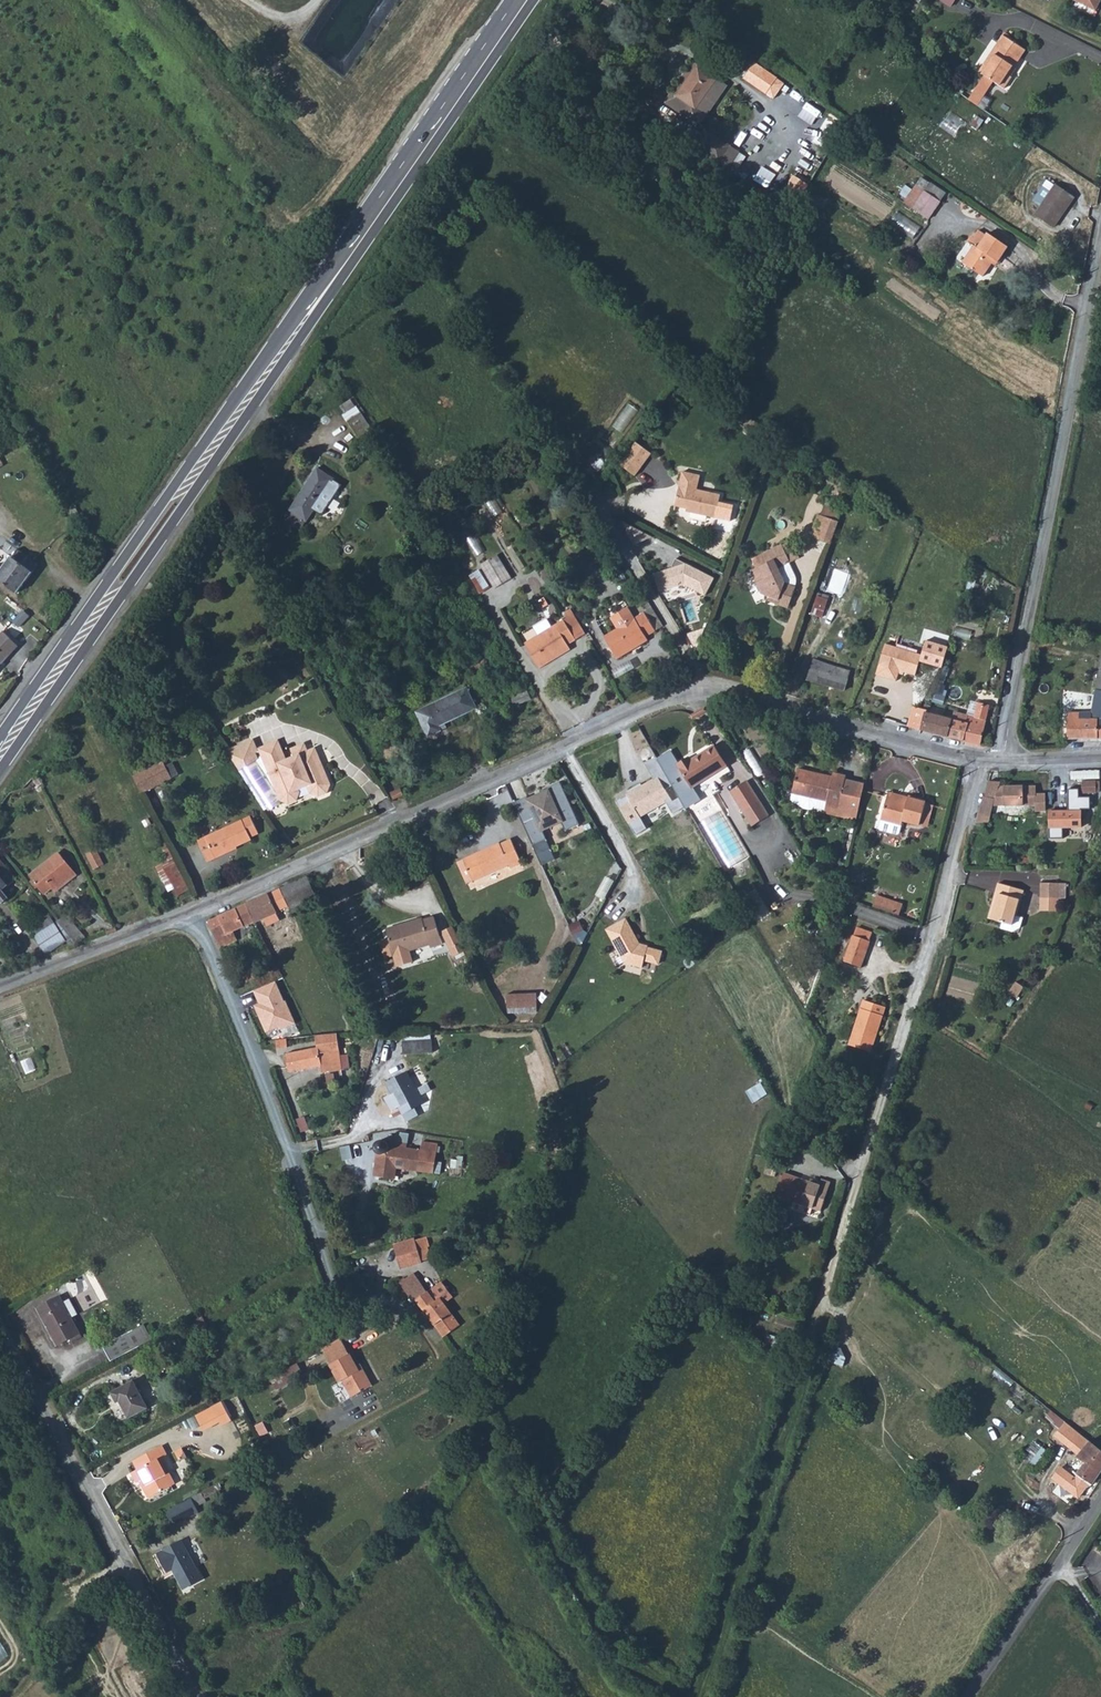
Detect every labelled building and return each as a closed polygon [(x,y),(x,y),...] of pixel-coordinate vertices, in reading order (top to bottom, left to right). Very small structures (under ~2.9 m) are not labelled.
[(960,0),(945,0),(942,4),(954,12),(960,0)] [(1001,53),(982,81),(1003,94),(1012,82),(1008,79),(1013,71),(1016,72),(1025,56),(1004,41),(998,51),(1001,53)] [(998,51),(979,79),(982,81),(1001,53),(998,51)] [(776,99),(788,81),(757,61),(745,78),(776,99)] [(693,65),(673,96),(689,108),(710,78),(693,65)] [(806,104),(795,95),(788,105),(799,113),(806,104)] [(742,114),(720,99),(716,106),(738,121),(742,114)] [(827,116),(813,141),(831,151),(845,126),(827,116)] [(707,130),(697,149),(733,168),(743,149),(707,130)] [(746,133),(740,147),(754,153),(760,139),(746,133)] [(752,167),(747,175),(759,182),(766,170),(760,166),(758,170),(752,167)] [(795,173),(783,196),(796,202),(807,179),(795,173)] [(943,206),(918,189),(905,206),(931,223),(943,206)] [(1056,190),(1035,221),(1054,234),(1075,203),(1056,190)] [(892,223),(915,237),(923,225),(899,211),(892,223)] [(990,239),(980,253),(976,251),(965,267),(985,281),(993,268),(997,271),(1009,252),(990,239)] [(756,421),(744,411),(738,419),(749,428),(756,421)] [(363,412),(350,419),(363,441),(376,434),(363,412)] [(638,476),(655,453),(638,441),(621,464),(638,476)] [(317,468),(305,485),(311,488),(290,516),(306,528),(318,512),(333,491),(338,483),(317,468)] [(718,489),(678,479),(674,498),(683,501),(682,505),(713,514),(718,489)] [(333,491),(318,512),(327,516),(341,496),(333,491)] [(844,523),(824,515),(819,528),(826,532),(824,539),(837,544),(844,523)] [(781,544),(758,556),(763,563),(754,568),(759,581),(755,583),(761,596),(780,600),(778,607),(790,609),(796,589),(794,588),(785,586),(776,568),(787,561),(788,560),(781,544)] [(27,551),(3,576),(23,595),(46,569),(27,551)] [(496,556),(480,566),(494,589),(509,579),(496,556)] [(704,595),(713,576),(684,561),(651,571),(657,592),(684,585),(704,595)] [(787,561),(776,568),(785,586),(794,588),(795,585),(795,581),(795,577),(794,574),(787,561)] [(814,614),(825,616),(830,598),(819,595),(814,614)] [(644,613),(656,631),(665,624),(651,602),(641,608),(644,613)] [(635,618),(629,609),(611,620),(618,630),(605,638),(618,660),(649,640),(647,636),(656,631),(644,613),(635,618)] [(587,632),(575,613),(563,620),(577,639),(587,632)] [(521,633),(526,641),(557,623),(552,615),(521,633)] [(563,620),(523,644),(540,669),(559,658),(556,653),(569,644),(577,639),(563,620)] [(0,631),(0,663),(22,641),(6,626),(0,631)] [(889,643),(879,673),(900,680),(903,670),(908,671),(919,674),(925,654),(889,643)] [(569,644),(556,653),(559,658),(572,649),(569,644)] [(838,666),(821,661),(819,670),(836,675),(838,666)] [(851,669),(838,666),(836,675),(819,670),(809,669),(806,680),(846,690),(851,669)] [(1082,722),(1074,722),(1074,716),(1063,716),(1063,742),(1100,741),(1100,721),(1100,718),(1100,696),(1099,696),(1100,686),(1100,668),(1094,667),(1082,722)] [(469,687),(416,711),(427,737),(442,730),(439,724),(477,706),(469,687)] [(980,697),(976,716),(972,715),(969,722),(965,740),(979,742),(990,694),(985,693),(985,697),(980,697)] [(926,705),(914,702),(908,725),(920,728),(924,713),(926,705)] [(540,705),(526,713),(531,722),(545,713),(540,705)] [(951,712),(941,709),(939,717),(924,713),(920,728),(965,740),(969,722),(949,718),(951,712)] [(319,741),(308,746),(310,752),(315,751),(318,758),(321,757),(325,755),(319,741)] [(256,742),(232,752),(265,804),(284,794),(286,797),(292,800),(298,797),(301,791),(299,787),(312,782),(315,789),(322,792),(329,790),(331,783),(321,757),(318,758),(315,751),(310,752),(308,746),(307,744),(295,749),(298,757),(288,762),(280,742),(265,748),(266,749),(260,752),(256,742)] [(714,743),(690,758),(688,754),(676,762),(694,793),(730,769),(714,743)] [(669,797),(664,800),(672,814),(698,800),(694,793),(676,762),(669,751),(649,762),(656,775),(669,797)] [(161,759),(131,774),(140,791),(171,776),(161,759)] [(758,775),(766,772),(761,759),(753,762),(758,775)] [(833,773),(798,765),(793,790),(827,797),(826,802),(839,804),(847,772),(834,769),(833,773)] [(656,775),(624,795),(625,796),(616,802),(630,825),(640,819),(639,815),(664,800),(669,797),(656,775)] [(767,813),(745,778),(730,788),(751,823),(767,813)] [(1035,785),(1001,785),(1001,780),(989,780),(987,793),(994,793),(994,801),(1035,802),(1035,785)] [(579,824),(559,782),(514,802),(542,864),(554,858),(542,830),(561,821),(565,830),(579,824)] [(1085,794),(1098,793),(1098,782),(1084,783),(1085,794)] [(399,787),(391,790),(395,798),(403,795),(399,787)] [(1071,788),(1071,808),(1092,808),(1092,797),(1081,797),(1081,788),(1071,788)] [(827,797),(793,790),(792,796),(793,798),(798,800),(804,805),(809,806),(818,803),(826,805),(827,797)] [(908,798),(887,792),(886,796),(907,801),(908,798)] [(886,796),(880,820),(900,824),(901,821),(918,825),(924,802),(908,798),(907,801),(886,796)] [(1085,810),(1052,809),(1051,836),(1065,836),(1066,827),(1085,827),(1085,810)] [(249,813),(196,838),(207,859),(251,837),(249,833),(258,829),(249,813)] [(900,824),(880,820),(878,828),(880,831),(896,834),(898,833),(900,824)] [(510,838),(462,858),(472,879),(510,863),(511,867),(521,862),(510,838)] [(99,848),(89,853),(96,869),(107,864),(99,848)] [(60,850),(30,874),(46,893),(75,867),(60,850)] [(472,879),(462,858),(455,861),(466,882),(472,879)] [(178,862),(164,869),(177,894),(191,888),(178,862)] [(6,864),(0,869),(0,870),(12,884),(19,879),(6,864)] [(0,870),(0,894),(6,889),(12,884),(0,870)] [(306,870),(281,881),(294,907),(319,895),(306,870)] [(1062,878),(1045,878),(1045,892),(1063,893),(1062,878)] [(281,881),(266,887),(268,892),(275,907),(284,902),(288,910),(290,908),(294,907),(281,881)] [(1024,889),(999,882),(996,892),(998,893),(991,917),(1004,921),(1002,927),(1014,931),(1021,927),(1023,919),(1015,916),(1024,889)] [(0,894),(0,900),(4,897),(7,902),(13,897),(6,889),(0,894)] [(256,897),(247,901),(255,916),(275,907),(268,892),(256,897)] [(879,894),(875,905),(901,915),(905,903),(879,894)] [(247,901),(211,917),(222,943),(238,935),(234,925),(255,916),(247,901)] [(84,930),(70,912),(60,920),(73,938),(84,930)] [(424,917),(388,929),(396,954),(433,942),(435,947),(445,943),(442,933),(438,917),(425,920),(424,917)] [(639,943),(625,917),(604,928),(622,962),(642,969),(645,962),(659,967),(664,952),(639,943)] [(44,926),(25,936),(35,953),(54,943),(44,926)] [(453,956),(465,953),(457,926),(446,929),(453,956)] [(851,939),(845,965),(849,966),(856,941),(855,940),(851,939)] [(868,943),(855,940),(856,941),(849,966),(861,969),(868,943)] [(259,961),(247,967),(251,977),(263,971),(259,961)] [(275,982),(253,990),(258,1002),(253,1006),(264,1033),(295,1021),(285,1000),(283,1001),(275,982)] [(1017,986),(1011,995),(1018,1001),(1024,991),(1017,986)] [(539,989),(509,991),(509,1004),(540,1003),(539,989)] [(870,1002),(864,1001),(852,1046),(870,1050),(875,1029),(878,1030),(884,1008),(870,1004),(870,1002)] [(875,1029),(870,1050),(873,1051),(878,1030),(875,1029)] [(320,1042),(288,1050),(291,1066),(295,1066),(323,1060),(325,1068),(339,1064),(335,1045),(334,1039),(340,1038),(338,1031),(317,1032),(320,1042)] [(415,1032),(391,1033),(392,1046),(415,1045),(415,1032)] [(277,1040),(280,1049),(290,1046),(287,1037),(277,1040)] [(342,1044),(335,1045),(339,1064),(346,1062),(342,1044)] [(407,1071),(385,1082),(402,1114),(423,1103),(407,1071)] [(755,1102),(770,1094),(764,1082),(749,1091),(755,1102)] [(382,1136),(380,1136),(378,1137),(377,1138),(375,1140),(374,1142),(374,1144),(374,1146),(375,1148),(375,1150),(376,1151),(378,1152),(380,1153),(382,1154),(384,1154),(386,1153),(388,1152),(390,1151),(391,1149),(392,1147),(392,1145),(392,1143),(391,1141),(390,1139),(388,1137),(386,1136),(384,1136),(382,1136)] [(422,1139),(421,1147),(432,1150),(434,1150),(436,1141),(422,1139)] [(399,1144),(392,1143),(392,1145),(392,1147),(391,1149),(390,1151),(388,1152),(386,1153),(384,1154),(382,1154),(380,1153),(378,1152),(374,1170),(393,1174),(396,1162),(418,1166),(421,1147),(406,1145),(399,1144)] [(432,1150),(421,1147),(418,1166),(428,1168),(432,1150)] [(453,1158),(452,1175),(464,1176),(465,1159),(453,1158)] [(794,1195),(801,1174),(783,1168),(775,1188),(794,1195)] [(810,1177),(801,1174),(794,1195),(791,1203),(809,1209),(812,1203),(822,1206),(830,1180),(822,1177),(821,1177),(820,1181),(810,1177)] [(396,1243),(402,1267),(435,1259),(429,1235),(396,1243)] [(462,1321),(438,1291),(431,1296),(423,1284),(418,1285),(407,1287),(421,1305),(424,1303),(445,1334),(462,1321)] [(66,1299),(62,1292),(41,1303),(62,1343),(74,1337),(84,1331),(76,1314),(81,1311),(72,1295),(66,1299)] [(123,1336),(103,1346),(110,1361),(129,1350),(123,1336)] [(844,1365),(848,1349),(835,1346),(831,1361),(844,1365)] [(364,1365),(355,1347),(336,1356),(346,1376),(350,1375),(358,1389),(377,1379),(369,1363),(364,1365)] [(126,1390),(104,1402),(108,1412),(113,1410),(121,1425),(139,1415),(126,1390)] [(229,1392),(202,1405),(211,1420),(226,1411),(229,1416),(239,1410),(229,1392)] [(1073,1419),(1063,1433),(1086,1451),(1084,1453),(1093,1460),(1080,1478),(1090,1486),(1100,1472),(1100,1442),(1073,1419)] [(164,1436),(139,1450),(143,1458),(135,1461),(140,1472),(147,1468),(151,1475),(148,1477),(154,1488),(176,1477),(162,1450),(169,1446),(164,1436)] [(192,1492),(172,1503),(180,1519),(200,1508),(192,1492)] [(185,1529),(159,1543),(169,1564),(176,1560),(185,1578),(205,1568),(185,1529)] [(13,1657),(3,1640),(0,1642),(0,1664),(13,1657)]
